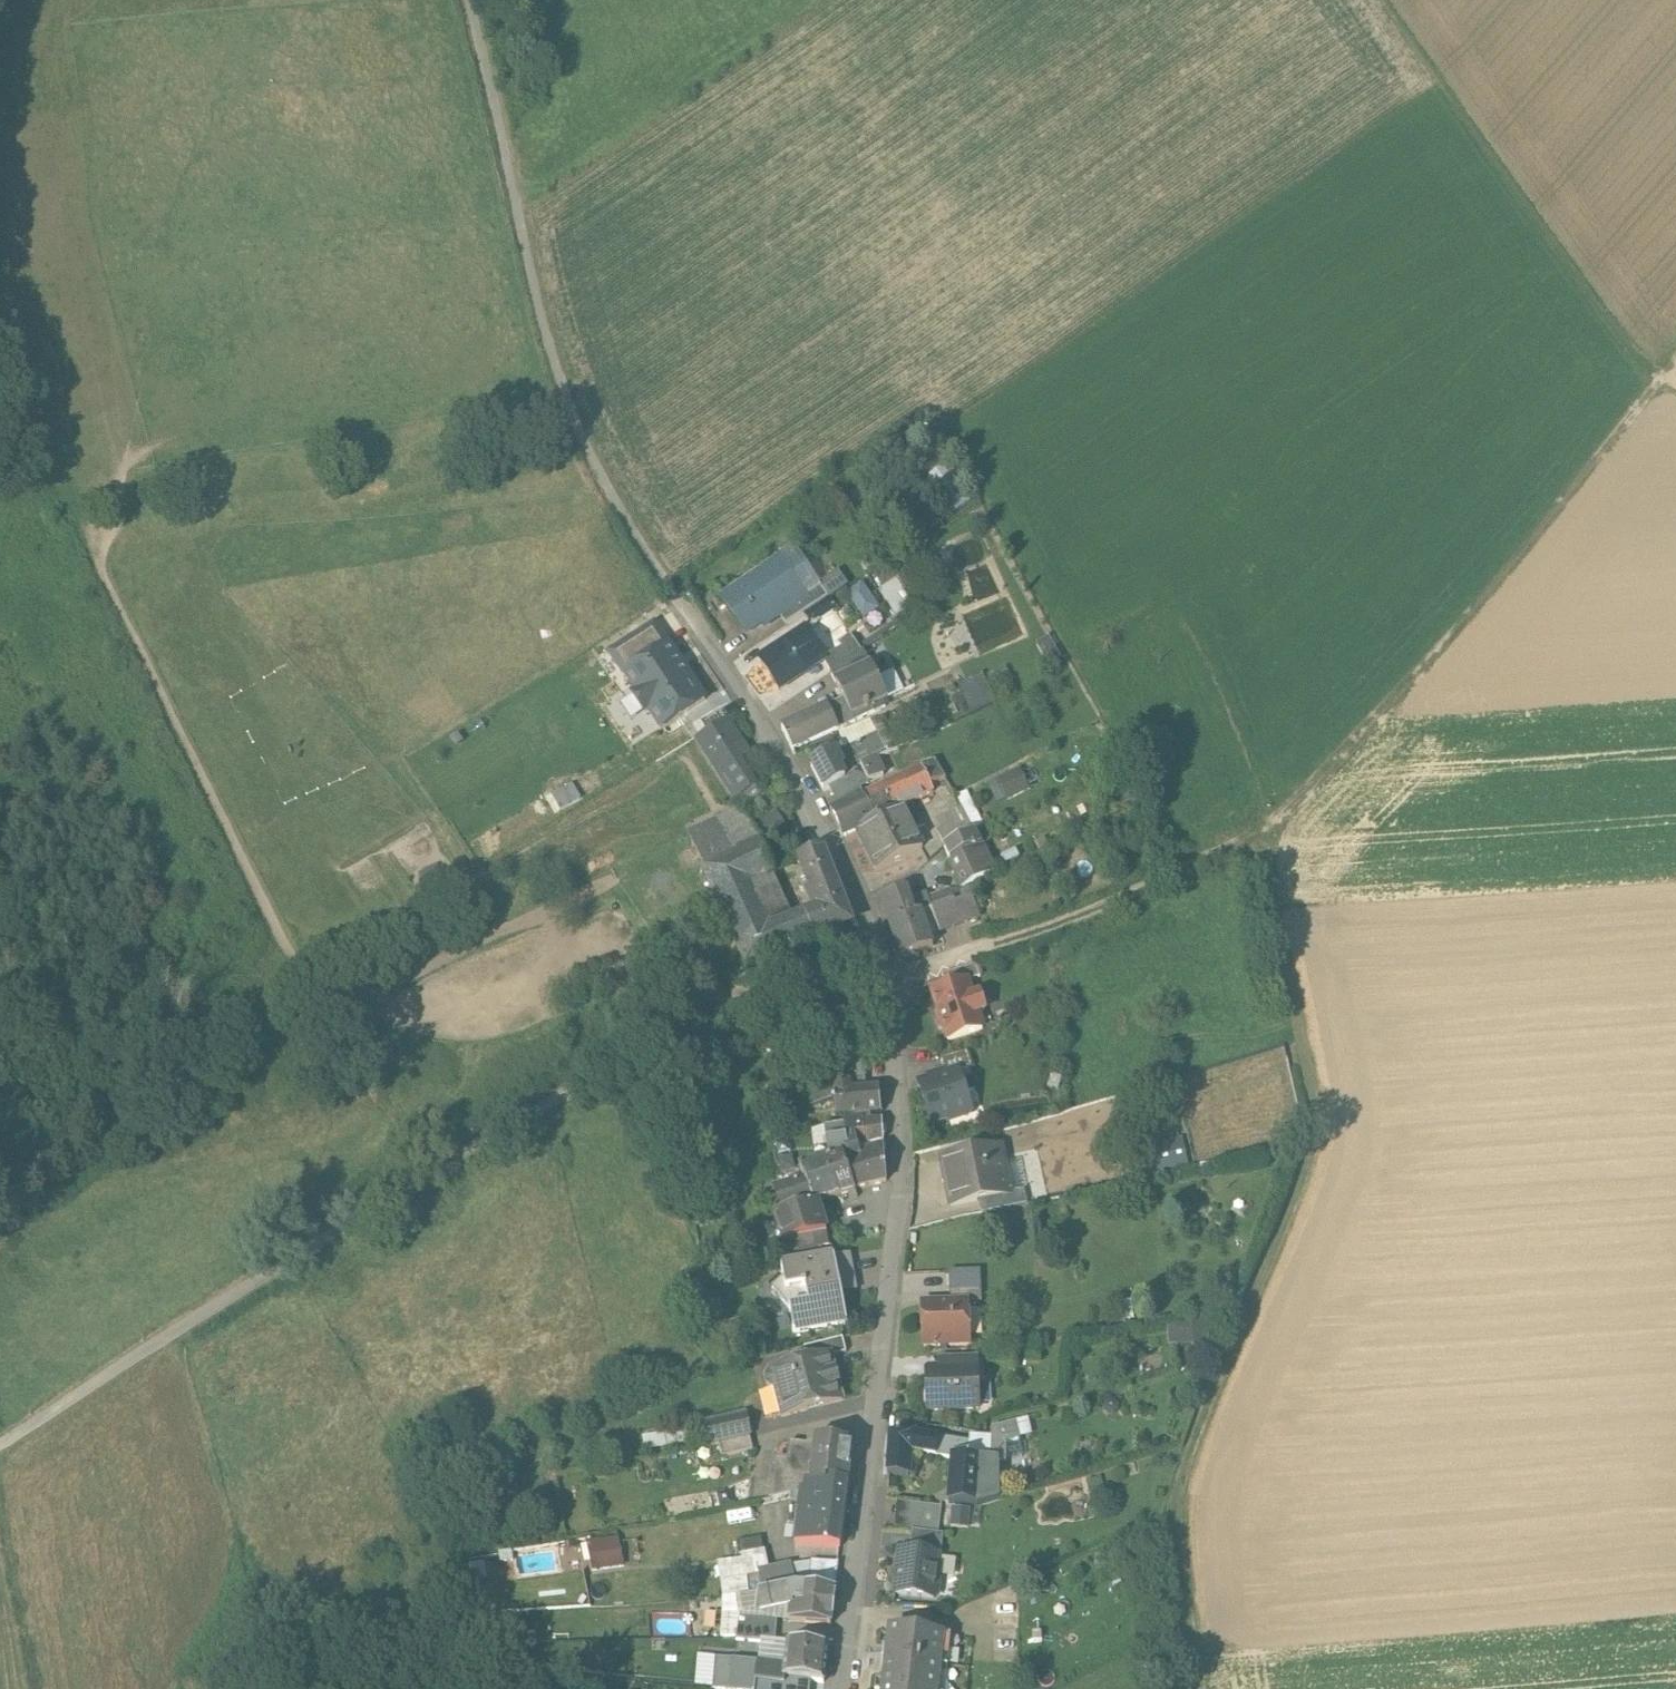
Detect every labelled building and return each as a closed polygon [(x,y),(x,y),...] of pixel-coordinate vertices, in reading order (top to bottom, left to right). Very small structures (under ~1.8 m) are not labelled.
[(772,565),(722,601),(746,636),(778,614),(779,615),(797,602),(797,601),(772,565)] [(815,589),(797,601),(797,602),(779,615),(778,615),(787,628),(803,617),(824,603),(815,589)] [(873,589),(859,595),(865,609),(880,603),(873,589)] [(824,603),(803,617),(811,630),(833,615),(825,602),(824,603)] [(625,680),(669,650),(654,628),(610,658),(625,680)] [(827,661),(807,632),(758,664),(778,694),(822,664),(827,661)] [(850,637),(838,645),(842,650),(827,661),(822,664),(829,675),(830,674),(861,654),(850,637)] [(705,705),(669,650),(625,680),(637,698),(633,700),(645,718),(649,716),(661,734),(705,705)] [(861,654),(830,674),(835,686),(872,670),(864,652),(861,654)] [(872,670),(835,686),(843,703),(851,719),(871,710),(887,702),(872,670)] [(964,681),(977,713),(1004,702),(991,671),(964,681)] [(843,703),(783,730),(792,752),(873,715),(871,710),(851,719),(843,703)] [(851,746),(884,736),(880,722),(847,732),(851,746)] [(727,724),(697,743),(734,804),(754,791),(731,753),(741,747),(727,724)] [(874,748),(855,758),(861,770),(876,762),(872,755),(877,753),(874,748)] [(836,756),(812,768),(824,794),(832,790),(845,783),(840,773),(843,771),(836,756)] [(876,762),(861,770),(867,785),(883,778),(876,762)] [(934,763),(863,798),(874,822),(901,808),(932,793),(929,788),(945,780),(934,763)] [(695,766),(687,772),(693,779),(701,773),(695,766)] [(993,781),(1002,801),(1037,786),(1028,766),(993,781)] [(854,779),(845,783),(850,793),(856,790),(858,789),(854,779)] [(845,783),(832,790),(838,803),(834,806),(836,811),(860,799),(856,790),(850,793),(845,783)] [(836,811),(834,813),(845,837),(846,836),(864,827),(874,822),(863,798),(860,799),(836,811)] [(874,822),(864,827),(871,841),(862,845),(875,872),(921,849),(901,808),(874,822)] [(958,821),(936,834),(945,848),(972,832),(974,831),(962,810),(954,815),(958,821)] [(731,831),(695,853),(705,873),(734,857),(743,853),(731,831)] [(972,832),(945,848),(952,868),(963,889),(995,873),(972,832)] [(743,853),(734,857),(747,886),(772,875),(758,846),(743,853)] [(851,923),(821,850),(799,860),(811,892),(806,894),(813,912),(805,917),(814,938),(851,923)] [(747,886),(734,857),(705,873),(725,917),(755,904),(747,886)] [(905,890),(882,899),(901,955),(931,944),(927,936),(919,914),(931,909),(932,908),(927,895),(909,901),(905,890)] [(949,890),(930,897),(934,908),(953,900),(949,890)] [(932,908),(931,909),(940,931),(978,919),(971,898),(955,903),(953,900),(934,908),(932,908)] [(755,904),(725,917),(738,947),(769,933),(767,929),(755,904)] [(931,909),(919,914),(927,936),(940,931),(931,909)] [(776,930),(769,933),(778,952),(814,938),(805,917),(776,930)] [(976,962),(942,973),(946,986),(967,979),(980,975),(976,962)] [(946,986),(932,991),(948,1038),(982,1027),(977,1011),(984,1008),(979,993),(972,996),(967,979),(946,986)] [(966,1051),(941,1059),(946,1074),(958,1070),(971,1066),(966,1051)] [(841,1061),(838,1062),(839,1076),(865,1075),(864,1060),(841,1061)] [(946,1074),(918,1083),(931,1122),(949,1117),(950,1118),(966,1112),(967,1111),(971,1109),(958,1070),(946,1074)] [(851,1081),(808,1085),(809,1103),(835,1100),(836,1115),(852,1114),(852,1089),(851,1081)] [(880,1087),(852,1089),(852,1114),(882,1111),(880,1087)] [(882,1120),(863,1121),(866,1144),(884,1139),(882,1120)] [(863,1121),(846,1122),(847,1143),(844,1145),(847,1155),(859,1152),(857,1145),(866,1144),(863,1121)] [(789,1159),(782,1138),(770,1142),(776,1159),(777,1165),(780,1172),(799,1168),(804,1167),(800,1155),(789,1159)] [(843,1143),(835,1146),(839,1157),(844,1156),(847,1155),(844,1145),(843,1143)] [(884,1145),(859,1152),(870,1185),(886,1181),(884,1145)] [(1001,1148),(942,1159),(951,1203),(987,1196),(1009,1192),(1009,1191),(1001,1148)] [(847,1155),(844,1156),(854,1189),(870,1185),(859,1152),(847,1155)] [(839,1157),(827,1161),(839,1194),(854,1189),(844,1156),(839,1157)] [(804,1167),(799,1168),(804,1182),(776,1191),(783,1213),(813,1204),(813,1203),(839,1195),(839,1194),(827,1161),(804,1167)] [(1023,1189),(1009,1191),(1009,1192),(987,1196),(990,1210),(1025,1203),(1023,1189)] [(783,1213),(775,1216),(782,1239),(787,1238),(825,1231),(817,1203),(783,1213)] [(825,1231),(787,1238),(789,1253),(828,1245),(825,1231)] [(847,1254),(781,1267),(783,1278),(772,1287),(789,1309),(794,1332),(848,1322),(841,1286),(853,1284),(847,1254)] [(980,1288),(949,1289),(950,1303),(967,1302),(980,1301),(980,1288)] [(950,1303),(923,1304),(925,1346),(938,1345),(940,1347),(946,1347),(948,1345),(969,1344),(967,1302),(950,1303)] [(1174,1326),(1176,1344),(1210,1341),(1208,1323),(1174,1326)] [(843,1338),(805,1348),(808,1361),(831,1355),(831,1356),(847,1352),(843,1338)] [(808,1361),(771,1370),(767,1378),(769,1383),(776,1388),(779,1387),(786,1414),(843,1399),(839,1384),(836,1370),(835,1370),(831,1356),(831,1355),(808,1361)] [(979,1355),(940,1357),(940,1371),(978,1370),(979,1370),(979,1355)] [(940,1371),(931,1371),(927,1374),(928,1387),(932,1390),(932,1410),(979,1408),(978,1370),(940,1371)] [(743,1414),(706,1423),(711,1446),(719,1444),(749,1437),(743,1414)] [(1016,1423),(993,1429),(993,1459),(997,1460),(996,1445),(1020,1439),(1016,1423)] [(911,1436),(890,1435),(888,1475),(908,1477),(908,1473),(910,1451),(911,1436)] [(956,1444),(911,1436),(910,1451),(937,1456),(953,1459),(953,1457),(953,1456),(955,1457),(955,1449),(956,1444)] [(749,1437),(719,1444),(723,1459),(753,1451),(749,1437)] [(852,1442),(808,1437),(807,1445),(791,1443),(789,1459),(778,1458),(773,1499),(792,1496),(807,1491),(808,1482),(824,1485),(825,1480),(847,1483),(852,1442)] [(1020,1439),(996,1445),(997,1460),(1023,1453),(1020,1439)] [(981,1447),(961,1445),(961,1450),(955,1449),(955,1457),(980,1459),(981,1447)] [(937,1456),(910,1451),(908,1473),(936,1475),(937,1456)] [(955,1457),(953,1457),(953,1459),(949,1503),(977,1505),(999,1499),(997,1460),(993,1459),(980,1459),(955,1457)] [(824,1485),(808,1482),(807,1491),(805,1503),(801,1502),(796,1544),(839,1549),(847,1483),(825,1480),(824,1485)] [(930,1499),(886,1494),(882,1527),(912,1531),(925,1532),(930,1499)] [(925,1532),(912,1531),(910,1553),(939,1556),(941,1556),(943,1535),(925,1532)] [(761,1538),(736,1542),(739,1556),(764,1551),(761,1538)] [(597,1575),(631,1569),(626,1542),(592,1548),(597,1575)] [(910,1553),(900,1552),(895,1594),(934,1599),(934,1596),(939,1592),(940,1582),(936,1578),(939,1556),(910,1553)] [(795,1588),(781,1591),(780,1606),(793,1604),(795,1588)] [(835,1591),(795,1588),(793,1604),(792,1623),(830,1626),(835,1591)] [(781,1591),(762,1594),(762,1605),(761,1610),(780,1606),(781,1591)] [(892,1629),(885,1688),(937,1688),(943,1635),(892,1629)] [(828,1648),(790,1644),(787,1667),(785,1679),(824,1684),(828,1648)] [(773,1666),(757,1664),(755,1683),(771,1685),(773,1666)] [(787,1667),(773,1666),(771,1685),(784,1686),(785,1679),(787,1667)]
